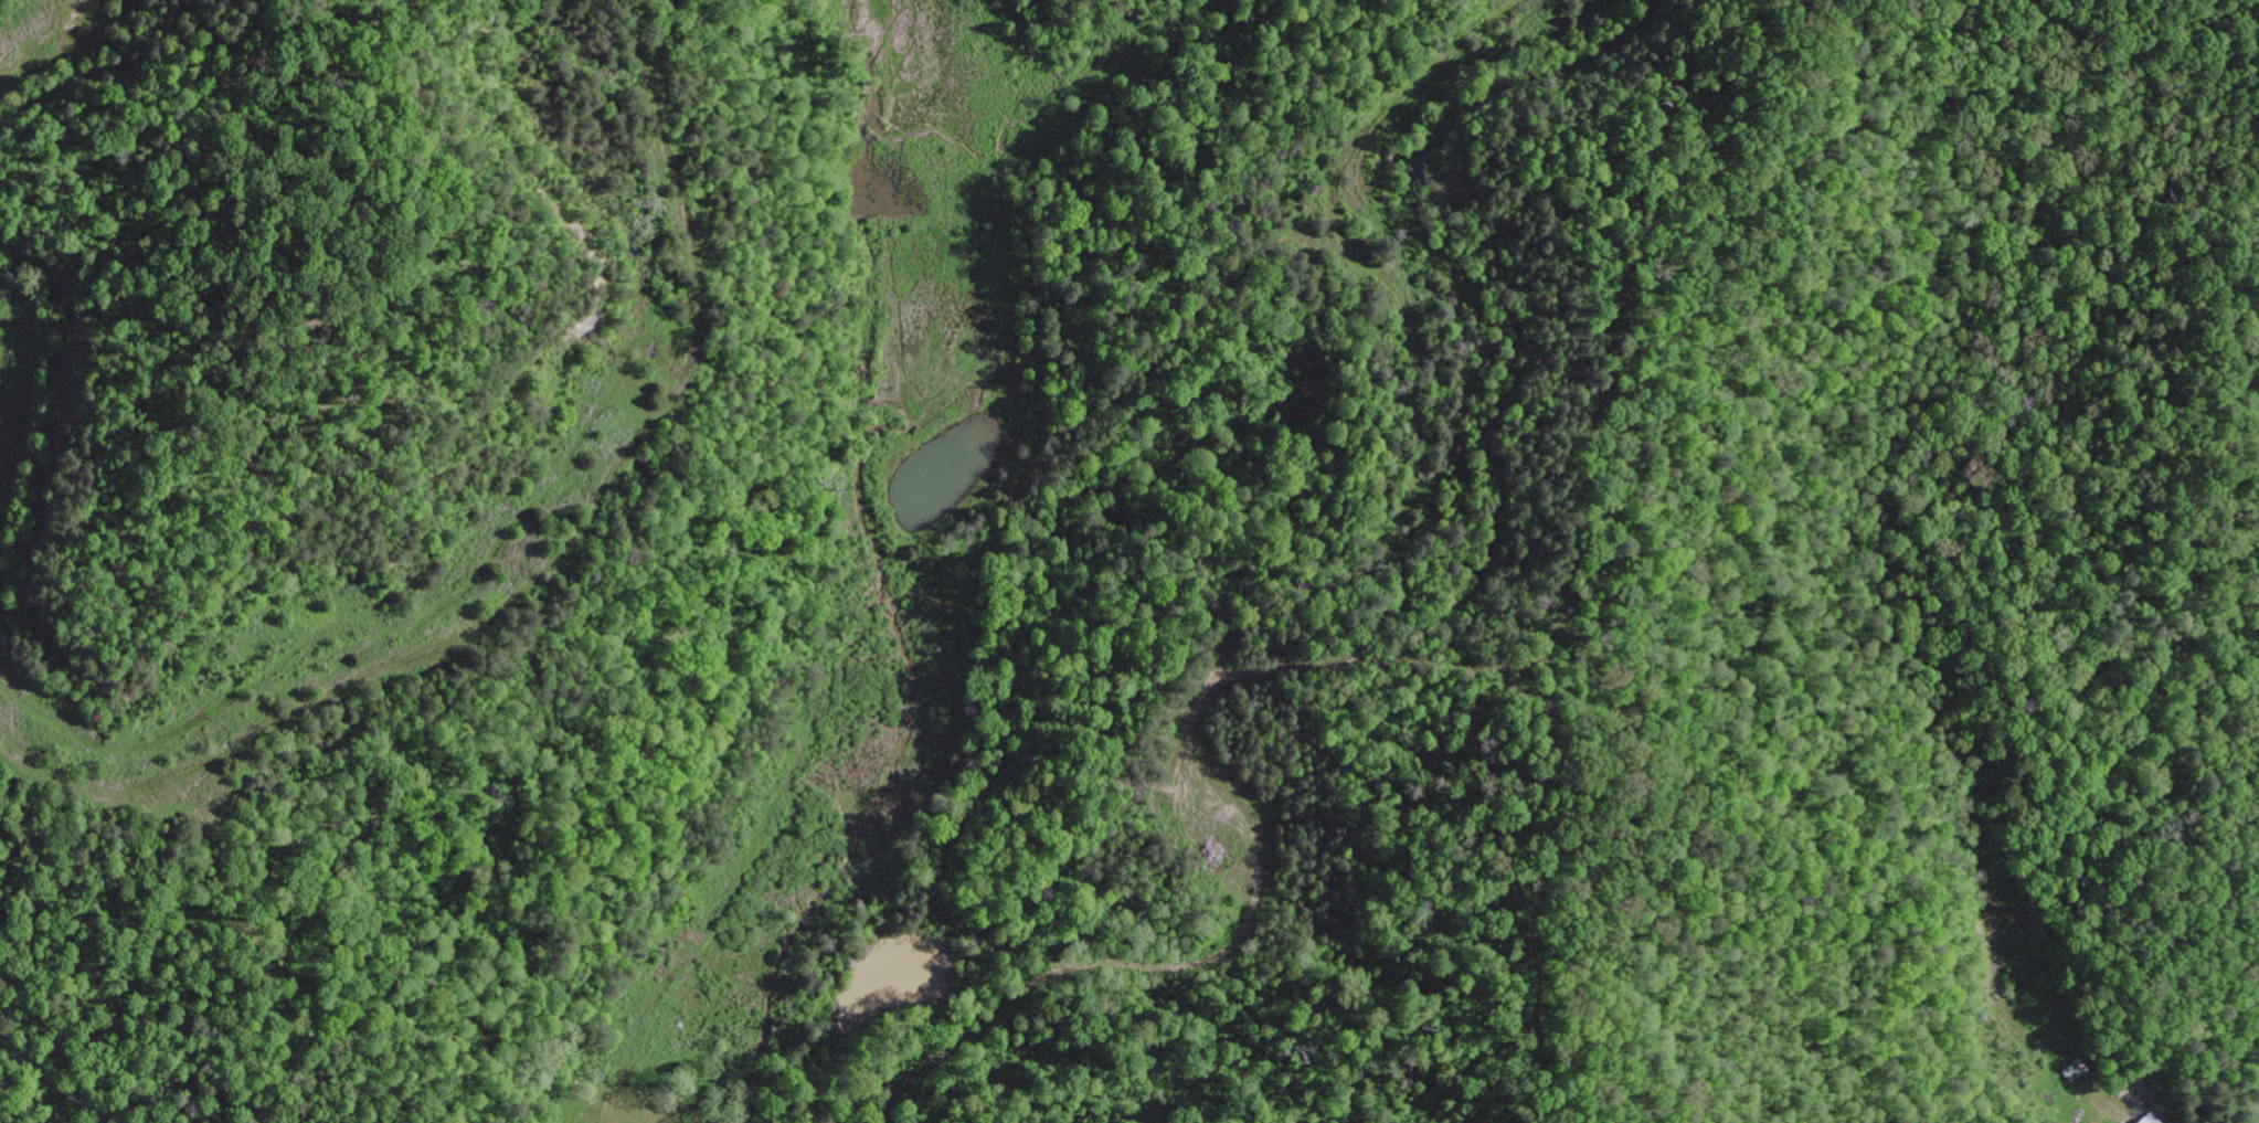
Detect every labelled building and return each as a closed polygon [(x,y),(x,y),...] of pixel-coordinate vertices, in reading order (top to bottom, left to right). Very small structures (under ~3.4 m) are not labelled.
[(2153,1114),(2142,1122),(2160,1122),(2153,1114)]
